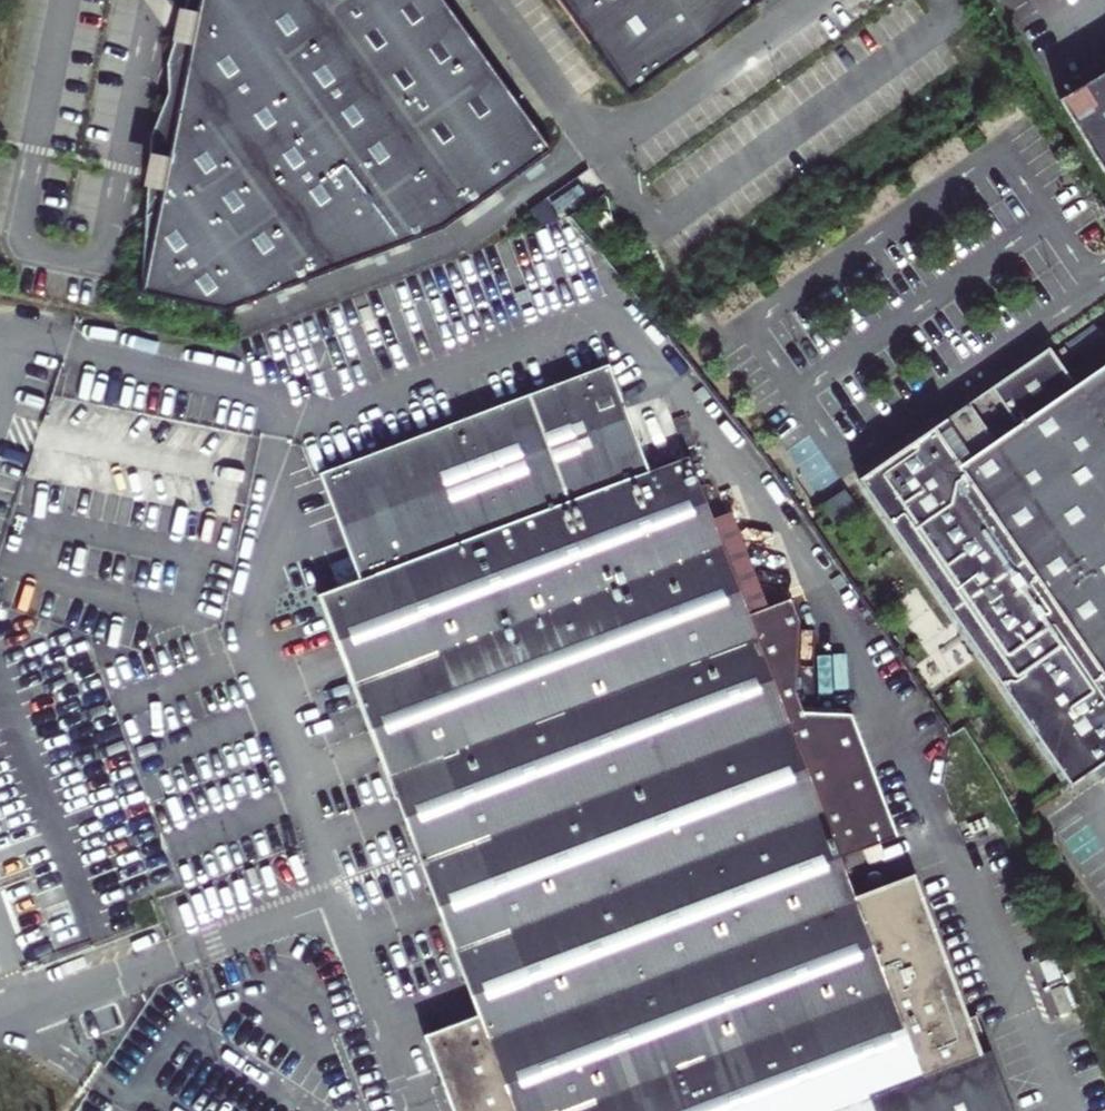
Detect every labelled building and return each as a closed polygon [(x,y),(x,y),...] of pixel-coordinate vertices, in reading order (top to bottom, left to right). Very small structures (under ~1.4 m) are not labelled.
[(444,0),(193,0),(190,16),(188,26),(163,165),(159,205),(141,293),(229,313),(445,229),(553,152),(444,0)] [(628,100),(759,6),(768,0),(558,0),(628,100)] [(1059,104),(1104,180),(1104,76),(1059,104)] [(604,212),(595,219),(609,236),(618,229),(604,212)] [(852,487),(1063,793),(1104,763),(1104,367),(1068,392),(1041,354),(852,487)] [(422,1032),(452,1110),(1012,1110),(982,1042),(976,1045),(914,874),(856,896),(840,855),(896,833),(851,714),(805,713),(796,694),(799,622),(791,600),(749,614),(687,454),(649,469),(605,361),(317,472),(358,578),(317,593),(475,1011),(422,1032)] [(835,526),(858,513),(845,491),(822,503),(835,526)]
